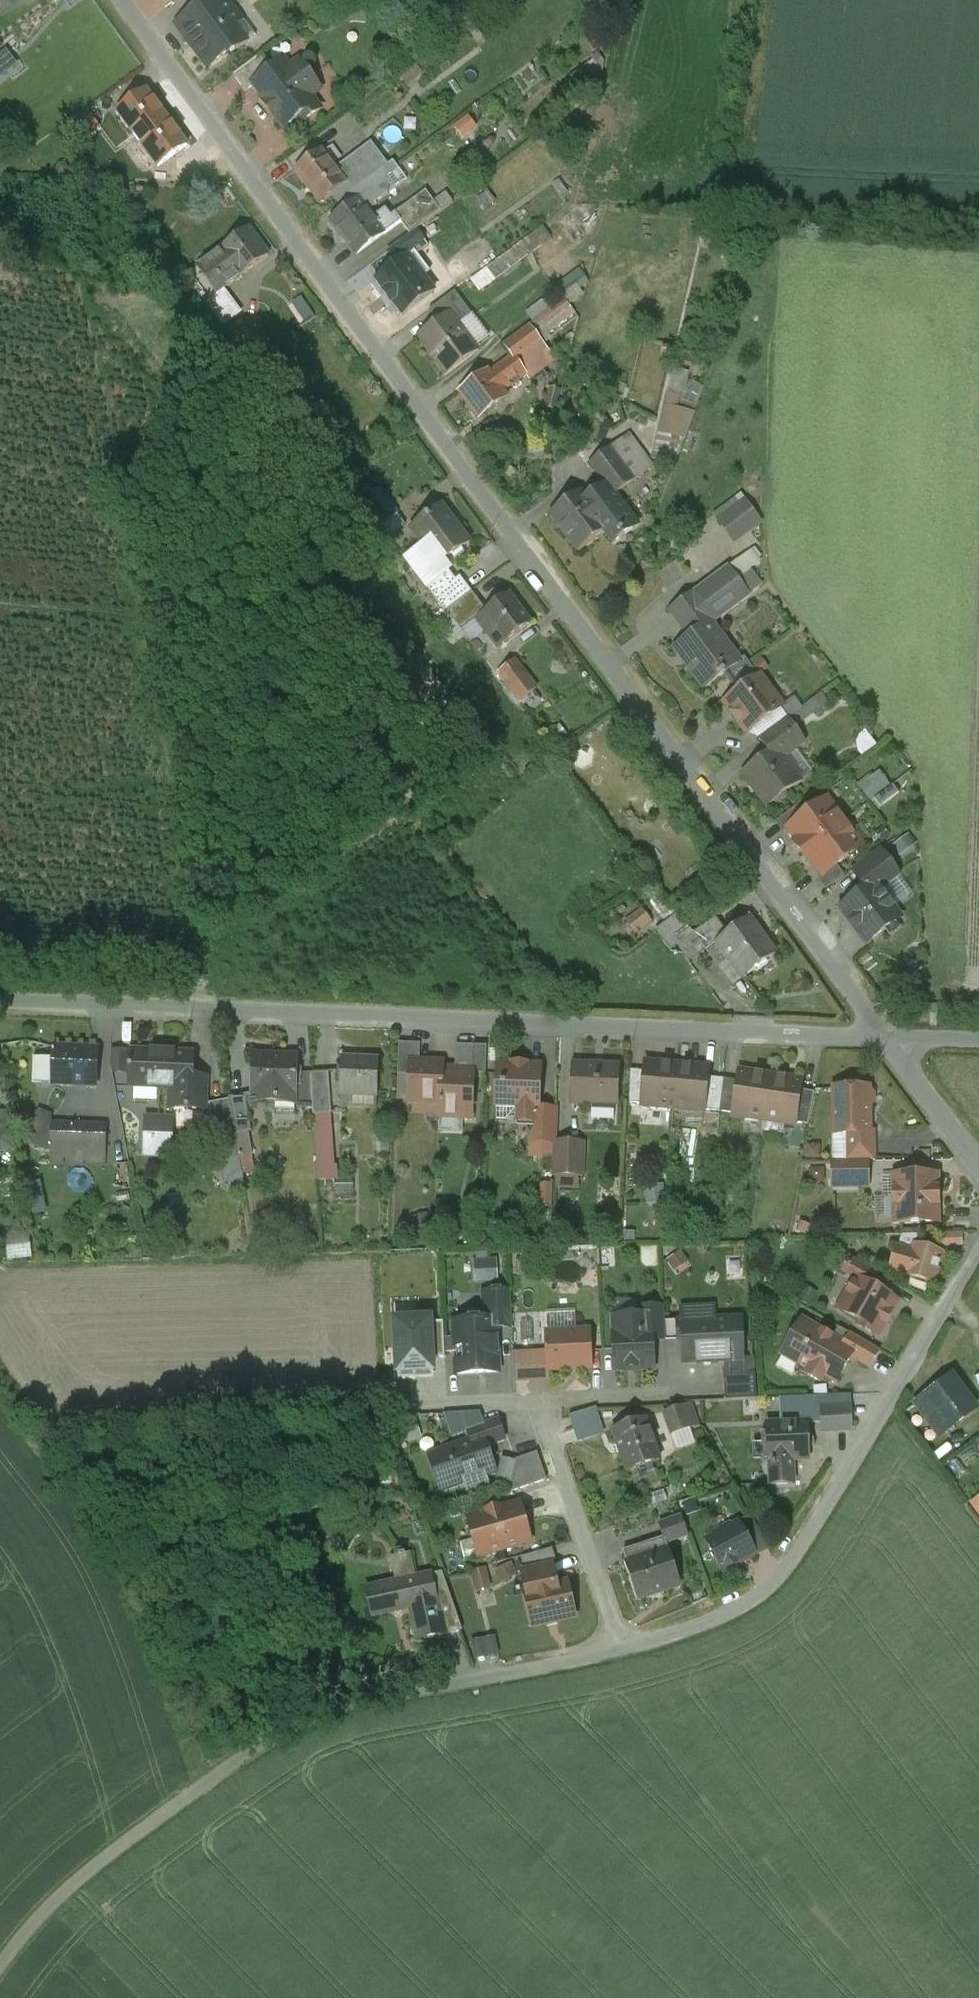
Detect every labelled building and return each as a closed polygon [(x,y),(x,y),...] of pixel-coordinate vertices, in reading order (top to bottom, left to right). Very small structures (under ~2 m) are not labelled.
[(178,26),(209,68),(229,52),(232,56),(247,44),(233,26),(239,22),(224,0),(223,0),(213,0),(212,1),(178,26)] [(257,37),(243,19),(239,22),(233,26),(247,44),(257,37)] [(17,66),(7,51),(0,56),(0,78),(17,66)] [(262,55),(233,76),(246,93),(255,86),(254,84),(274,70),(262,55)] [(601,59),(571,81),(582,96),(599,84),(603,63),(601,59)] [(290,70),(284,62),(274,70),(254,84),(255,86),(265,100),(267,99),(270,104),(266,107),(275,119),(276,118),(284,129),(299,118),(303,123),(320,110),(310,97),(320,90),(299,62),(290,70)] [(186,147),(146,93),(118,114),(158,168),(186,147)] [(88,113),(78,99),(68,107),(78,121),(88,113)] [(371,143),(335,170),(346,185),(332,196),(338,205),(344,201),(343,200),(355,191),(382,171),(388,166),(371,143)] [(335,170),(321,151),(294,171),(319,205),(332,196),(346,185),(335,170)] [(382,171),(356,191),(355,191),(343,200),(344,201),(349,208),(359,201),(368,213),(377,206),(375,204),(395,189),(382,171)] [(425,192),(394,215),(409,235),(441,212),(434,203),(425,192)] [(446,194),(434,203),(441,212),(452,203),(446,194)] [(349,208),(331,221),(356,255),(389,230),(390,227),(387,223),(379,229),(368,213),(359,201),(349,208)] [(584,235),(569,214),(559,221),(574,241),(584,235)] [(458,241),(444,223),(437,228),(446,241),(436,249),(440,254),(458,241)] [(446,241),(437,228),(417,242),(427,255),(436,249),(446,241)] [(541,229),(472,280),(480,292),(550,240),(541,229)] [(249,231),(223,250),(228,257),(242,277),(268,257),(249,231)] [(404,252),(372,276),(396,308),(422,289),(404,265),(410,261),(404,252)] [(242,277),(228,257),(206,273),(214,284),(220,292),(242,277)] [(214,284),(206,273),(199,278),(207,289),(214,284)] [(580,273),(558,289),(565,299),(587,283),(580,273)] [(472,315),(454,292),(428,311),(438,324),(449,315),(457,326),(472,315)] [(571,295),(564,300),(568,307),(576,301),(571,295)] [(564,300),(529,326),(536,336),(571,311),(568,307),(564,300)] [(472,315),(457,326),(449,315),(438,324),(419,338),(445,373),(476,350),(474,348),(488,337),(472,315)] [(256,337),(244,322),(235,329),(246,344),(256,337)] [(536,336),(529,326),(503,345),(512,357),(513,356),(528,345),(541,363),(526,374),(525,375),(529,380),(554,361),(536,336)] [(541,363),(528,345),(513,356),(526,374),(541,363)] [(512,357),(489,374),(502,392),(525,375),(526,374),(513,356),(512,357)] [(487,372),(459,392),(479,419),(507,399),(502,392),(489,374),(487,372)] [(694,412),(664,405),(651,459),(674,464),(694,412)] [(530,457),(544,459),(547,439),(533,437),(530,457)] [(650,469),(626,437),(611,448),(635,480),(650,469)] [(635,480),(611,448),(589,465),(608,492),(612,497),(614,496),(635,480)] [(397,515),(379,491),(365,502),(383,526),(397,515)] [(608,492),(589,506),(601,522),(622,506),(614,496),(612,497),(608,492)] [(589,506),(579,493),(551,515),(578,552),(604,532),(607,530),(601,522),(589,506)] [(744,502),(719,521),(733,541),(759,522),(744,502)] [(457,530),(441,509),(443,507),(442,506),(410,530),(411,531),(413,529),(425,545),(426,546),(424,548),(438,567),(443,564),(470,544),(459,529),(457,530)] [(637,526),(622,506),(601,522),(607,530),(604,532),(613,544),(637,526)] [(383,526),(380,528),(388,539),(405,526),(397,515),(383,526)] [(438,567),(424,548),(426,546),(425,545),(405,560),(437,603),(449,594),(445,588),(455,580),(443,564),(438,567)] [(751,551),(740,559),(749,570),(760,562),(751,551)] [(749,570),(740,559),(728,568),(749,597),(761,587),(749,570)] [(727,568),(695,593),(716,621),(749,597),(728,568),(727,568)] [(471,593),(460,577),(455,580),(445,588),(449,594),(437,603),(445,613),(446,612),(471,593)] [(471,593),(446,612),(461,631),(462,631),(476,621),(476,620),(486,612),(471,593)] [(695,593),(669,612),(689,639),(710,623),(712,624),(716,621),(695,593)] [(486,612),(476,620),(476,621),(483,630),(482,630),(496,648),(497,649),(530,625),(508,596),(486,612)] [(483,630),(476,621),(462,631),(483,659),(496,648),(482,630),(483,630)] [(689,639),(675,649),(687,666),(689,665),(704,685),(703,687),(704,688),(718,677),(719,678),(723,676),(725,674),(724,673),(739,662),(712,624),(710,623),(689,639)] [(755,673),(744,658),(739,662),(724,673),(725,674),(723,676),(733,689),(738,690),(755,677),(755,673)] [(535,690),(513,662),(499,673),(521,701),(535,690)] [(760,677),(727,701),(735,711),(731,714),(738,724),(739,723),(746,734),(780,709),(770,695),(772,693),(760,677)] [(788,719),(759,740),(770,755),(776,750),(783,760),(805,743),(788,719)] [(770,755),(745,774),(756,789),(754,790),(767,806),(774,801),(778,803),(785,798),(785,793),(800,782),(783,760),(776,750),(770,755)] [(859,785),(871,801),(892,786),(880,769),(859,785)] [(827,800),(787,830),(796,842),(794,844),(802,854),(844,822),(827,800)] [(844,822),(802,854),(809,864),(812,862),(822,876),(862,846),(844,822)] [(899,876),(879,849),(851,870),(865,889),(874,883),(879,890),(899,876)] [(861,890),(849,899),(850,901),(840,908),(866,944),(900,918),(879,890),(874,883),(865,889),(862,892),(861,890)] [(677,915),(658,891),(646,900),(665,924),(677,915)] [(641,911),(632,919),(639,929),(649,922),(641,911)] [(693,935),(677,915),(665,924),(680,944),(681,944),(693,935)] [(716,918),(695,933),(703,945),(724,930),(716,918)] [(749,919),(716,943),(730,961),(743,979),(775,955),(774,954),(773,954),(759,934),(749,919)] [(680,944),(665,924),(655,932),(670,952),(676,947),(680,944)] [(703,945),(695,933),(694,934),(693,935),(681,944),(680,944),(676,947),(688,963),(705,950),(705,951),(707,950),(703,945)] [(730,961),(719,969),(732,986),(743,979),(730,961)] [(420,1044),(398,1044),(397,1076),(409,1076),(410,1062),(419,1062),(420,1044)] [(473,1047),(455,1046),(454,1070),(473,1070),(473,1047)] [(486,1047),(473,1047),(473,1070),(473,1071),(473,1074),(485,1075),(486,1047)] [(97,1051),(54,1049),(54,1051),(53,1051),(53,1053),(54,1053),(54,1058),(33,1056),(32,1083),(95,1085),(97,1051)] [(191,1055),(152,1053),(131,1052),(131,1054),(130,1069),(129,1069),(129,1071),(130,1072),(130,1086),(129,1086),(129,1088),(131,1088),(150,1089),(171,1089),(170,1108),(170,1110),(172,1110),(186,1111),(186,1112),(188,1112),(189,1111),(203,1111),(205,1111),(205,1110),(204,1110),(206,1081),(206,1079),(204,1079),(192,1079),(193,1057),(193,1055),(191,1055)] [(278,1060),(254,1059),(254,1057),(253,1057),(251,1096),(251,1104),(270,1105),(271,1097),(294,1098),(296,1098),(297,1075),(297,1059),(296,1059),(296,1060),(278,1059),(278,1060)] [(378,1063),(342,1062),(340,1093),(376,1095),(378,1063)] [(419,1062),(410,1062),(409,1076),(408,1102),(439,1103),(440,1103),(441,1069),(442,1069),(443,1063),(419,1062)] [(527,1065),(511,1064),(511,1067),(498,1066),(496,1120),(534,1121),(533,1132),(530,1135),(529,1143),(554,1144),(556,1110),(538,1109),(540,1068),(527,1068),(527,1065)] [(677,1065),(657,1064),(656,1065),(645,1064),(644,1072),(641,1105),(641,1106),(673,1109),(677,1065)] [(696,1067),(677,1065),(673,1109),(704,1112),(704,1110),(707,1078),(708,1070),(696,1069),(696,1067)] [(617,1068),(574,1067),(572,1102),(592,1103),(591,1119),(613,1120),(614,1104),(616,1104),(617,1068)] [(442,1069),(441,1069),(440,1103),(439,1103),(439,1117),(471,1118),(473,1074),(473,1071),(473,1070),(454,1070),(442,1069)] [(644,1072),(630,1071),(629,1104),(641,1105),(644,1072)] [(328,1073),(310,1074),(313,1109),(313,1116),(327,1115),(331,1115),(328,1073)] [(770,1077),(750,1074),(750,1075),(739,1073),(737,1081),(733,1114),(732,1116),(764,1120),(770,1077)] [(310,1074),(297,1075),(296,1098),(295,1109),(313,1109),(310,1074)] [(790,1079),(770,1077),(764,1120),(795,1125),(795,1123),(800,1091),(801,1083),(789,1081),(790,1079)] [(723,1079),(707,1078),(704,1110),(719,1112),(723,1079)] [(737,1081),(723,1079),(719,1112),(733,1114),(737,1081)] [(869,1088),(833,1089),(833,1135),(846,1135),(847,1161),(866,1161),(873,1161),(873,1133),(870,1133),(870,1106),(874,1102),(874,1095),(869,1091),(869,1088)] [(814,1093),(800,1091),(795,1123),(809,1125),(814,1093)] [(244,1096),(228,1099),(229,1101),(235,1135),(247,1133),(251,1132),(244,1096)] [(294,1098),(271,1097),(270,1105),(275,1105),(274,1116),(295,1117),(295,1109),(296,1098),(294,1098)] [(229,1101),(209,1105),(215,1139),(235,1135),(229,1101)] [(327,1115),(313,1116),(318,1180),(337,1180),(336,1167),(330,1167),(327,1115)] [(172,1121),(132,1119),(131,1139),(170,1141),(171,1141),(172,1121)] [(106,1125),(52,1123),(50,1163),(63,1163),(64,1158),(68,1158),(68,1163),(105,1165),(106,1125)] [(247,1133),(235,1135),(242,1175),(254,1172),(247,1133)] [(170,1141),(131,1139),(133,1153),(169,1155),(170,1141)] [(583,1143),(555,1142),(553,1176),(582,1177),(583,1143)] [(847,1161),(832,1161),(833,1187),(867,1187),(866,1161),(847,1161)] [(937,1176),(894,1177),(894,1223),(937,1222),(937,1176)] [(540,1182),(539,1205),(554,1206),(554,1182),(540,1182)] [(665,1183),(646,1184),(647,1203),(667,1201),(665,1183)] [(411,1217),(417,1234),(432,1229),(426,1212),(411,1217)] [(969,1225),(945,1225),(945,1237),(968,1237),(969,1225)] [(5,1232),(7,1259),(32,1257),(30,1231),(5,1232)] [(918,1235),(901,1236),(897,1249),(913,1254),(915,1246),(918,1235)] [(648,1264),(658,1264),(657,1246),(647,1247),(648,1264)] [(915,1246),(913,1254),(897,1249),(890,1270),(906,1275),(906,1277),(932,1284),(941,1254),(915,1246)] [(473,1259),(474,1284),(497,1283),(496,1258),(473,1259)] [(880,1276),(849,1258),(841,1272),(855,1279),(855,1278),(873,1288),(880,1276)] [(873,1288),(855,1278),(855,1279),(845,1298),(849,1300),(842,1312),(860,1322),(858,1325),(876,1336),(883,1323),(884,1324),(890,1314),(887,1313),(894,1300),(873,1288)] [(510,1292),(483,1293),(485,1321),(495,1321),(495,1329),(512,1328),(510,1292)] [(740,1320),(715,1321),(714,1306),(681,1308),(684,1363),(729,1360),(742,1360),(740,1320)] [(664,1307),(640,1308),(640,1316),(651,1316),(652,1341),(665,1340),(664,1307)] [(640,1316),(614,1317),(615,1333),(613,1333),(615,1370),(653,1368),(652,1341),(651,1316),(640,1316)] [(575,1327),(575,1317),(552,1317),(552,1327),(575,1327)] [(431,1319),(395,1321),(398,1381),(434,1379),(433,1359),(431,1324),(431,1319)] [(485,1321),(455,1323),(455,1340),(444,1340),(445,1352),(456,1352),(457,1375),(497,1373),(496,1355),(497,1355),(497,1353),(496,1353),(496,1340),(496,1338),(495,1329),(495,1321),(485,1321)] [(842,1344),(802,1321),(782,1354),(799,1364),(796,1369),(820,1383),(824,1376),(835,1383),(851,1357),(854,1351),(842,1344)] [(431,1324),(433,1359),(445,1358),(445,1352),(444,1340),(443,1323),(431,1324)] [(588,1332),(547,1334),(548,1350),(549,1369),(589,1367),(590,1367),(589,1332),(588,1332)] [(879,1352),(848,1334),(842,1344),(854,1351),(851,1357),(870,1368),(879,1352)] [(549,1380),(549,1369),(548,1350),(514,1352),(516,1382),(549,1380)] [(742,1360),(729,1360),(730,1374),(723,1375),(725,1401),(756,1399),(755,1373),(743,1374),(742,1360)] [(952,1377),(915,1404),(939,1437),(976,1409),(952,1377)] [(815,1397),(779,1398),(780,1424),(807,1423),(807,1418),(815,1417),(815,1408),(815,1397)] [(697,1422),(690,1405),(666,1414),(673,1432),(697,1422)] [(569,1416),(578,1442),(606,1432),(596,1406),(569,1416)] [(815,1408),(815,1417),(815,1424),(822,1423),(822,1432),(850,1430),(849,1407),(815,1408)] [(644,1420),(612,1431),(627,1472),(659,1461),(644,1420)] [(471,1441),(433,1454),(446,1490),(495,1473),(486,1446),(504,1439),(497,1422),(468,1432),(471,1441)] [(780,1424),(777,1425),(766,1425),(767,1461),(769,1461),(792,1460),(809,1459),(808,1424),(807,1423),(780,1424)] [(537,1453),(515,1460),(507,1492),(508,1494),(546,1480),(537,1453)] [(792,1460),(769,1461),(770,1486),(793,1485),(792,1460)] [(329,1503),(314,1496),(272,1511),(280,1534),(300,1528),(311,1523),(320,1549),(343,1541),(329,1503)] [(970,1502),(978,1515),(978,1496),(970,1502)] [(503,1508),(484,1513),(484,1514),(466,1519),(477,1557),(531,1542),(520,1504),(503,1508)] [(681,1517),(658,1525),(665,1544),(687,1536),(681,1517)] [(739,1524),(731,1528),(729,1525),(712,1534),(714,1537),(707,1541),(723,1571),(755,1554),(739,1524)] [(552,1549),(521,1558),(525,1572),(525,1573),(551,1566),(556,1564),(552,1549)] [(668,1551),(657,1555),(657,1554),(638,1560),(638,1561),(626,1565),(637,1600),(652,1595),(653,1596),(665,1591),(680,1585),(668,1551)] [(431,1575),(415,1579),(410,1554),(404,1555),(404,1554),(399,1555),(399,1556),(392,1557),(397,1583),(365,1590),(371,1616),(411,1607),(418,1641),(445,1635),(431,1575)] [(496,1570),(500,1580),(516,1573),(513,1564),(496,1570)] [(477,1590),(492,1585),(486,1566),(470,1571),(477,1590)] [(551,1566),(525,1573),(525,1572),(523,1572),(527,1592),(555,1586),(551,1566)] [(462,1631),(442,1573),(431,1575),(445,1635),(462,1631)] [(527,1592),(524,1593),(532,1628),(575,1618),(567,1583),(555,1586),(527,1592)] [(494,1639),(471,1644),(475,1659),(498,1654),(494,1639)]
